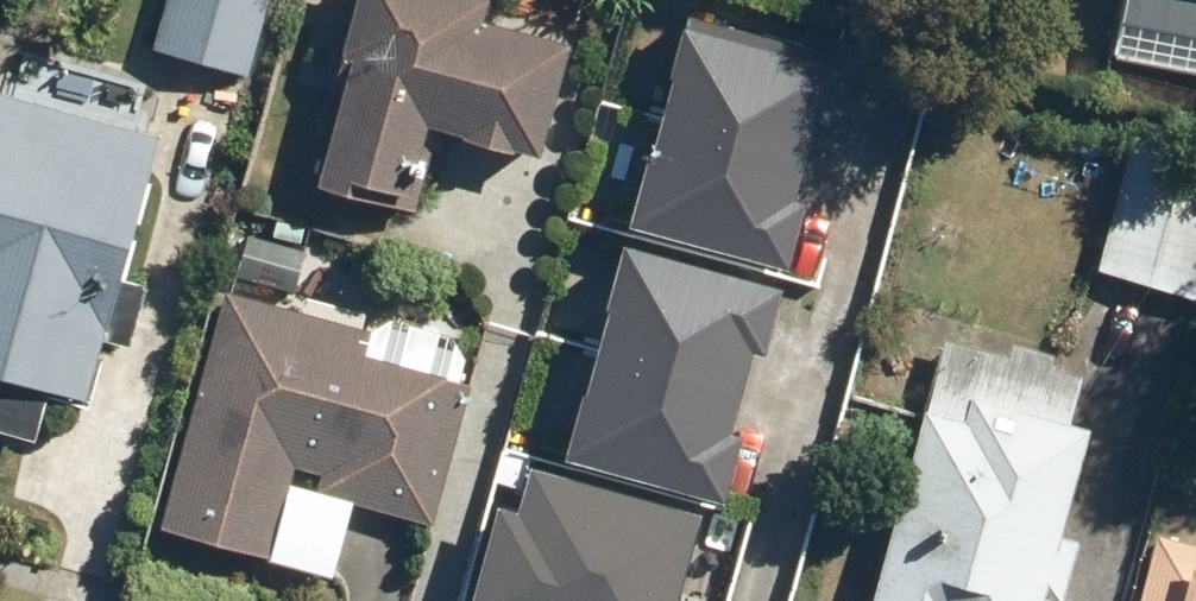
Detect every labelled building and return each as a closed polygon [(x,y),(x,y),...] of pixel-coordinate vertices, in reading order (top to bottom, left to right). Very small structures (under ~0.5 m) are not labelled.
[(154,45),(248,73),(270,0),(168,0),(154,45)] [(432,128),(540,156),(569,43),(485,21),(491,0),(357,0),(309,185),(410,211),(432,128)] [(793,255),(810,189),(799,186),(819,109),(832,112),(852,39),(703,0),(683,0),(627,211),(793,255)] [(1105,55),(1195,72),(1195,0),(1115,0),(1105,55)] [(35,439),(51,386),(86,395),(101,340),(131,348),(149,286),(123,279),(161,138),(0,94),(0,428),(35,439)] [(1135,125),(1094,274),(1195,303),(1195,142),(1135,125)] [(559,443),(725,486),(742,420),(731,417),(752,340),(764,343),(784,270),(616,226),(559,443)] [(469,385),(367,358),(375,333),(222,290),(157,524),(269,555),(294,465),(323,473),(318,493),(431,523),(469,385)] [(1007,356),(943,339),(876,600),(1041,600),(1042,596),(1059,600),(1063,600),(1079,541),(1063,537),(1091,429),(1072,424),(1084,376),(1054,368),(1057,355),(1011,343),(1007,356)] [(472,600),(678,600),(704,501),(528,456),(516,503),(498,498),(472,600)] [(1156,532),(1137,600),(1195,600),(1195,543),(1156,532)]
